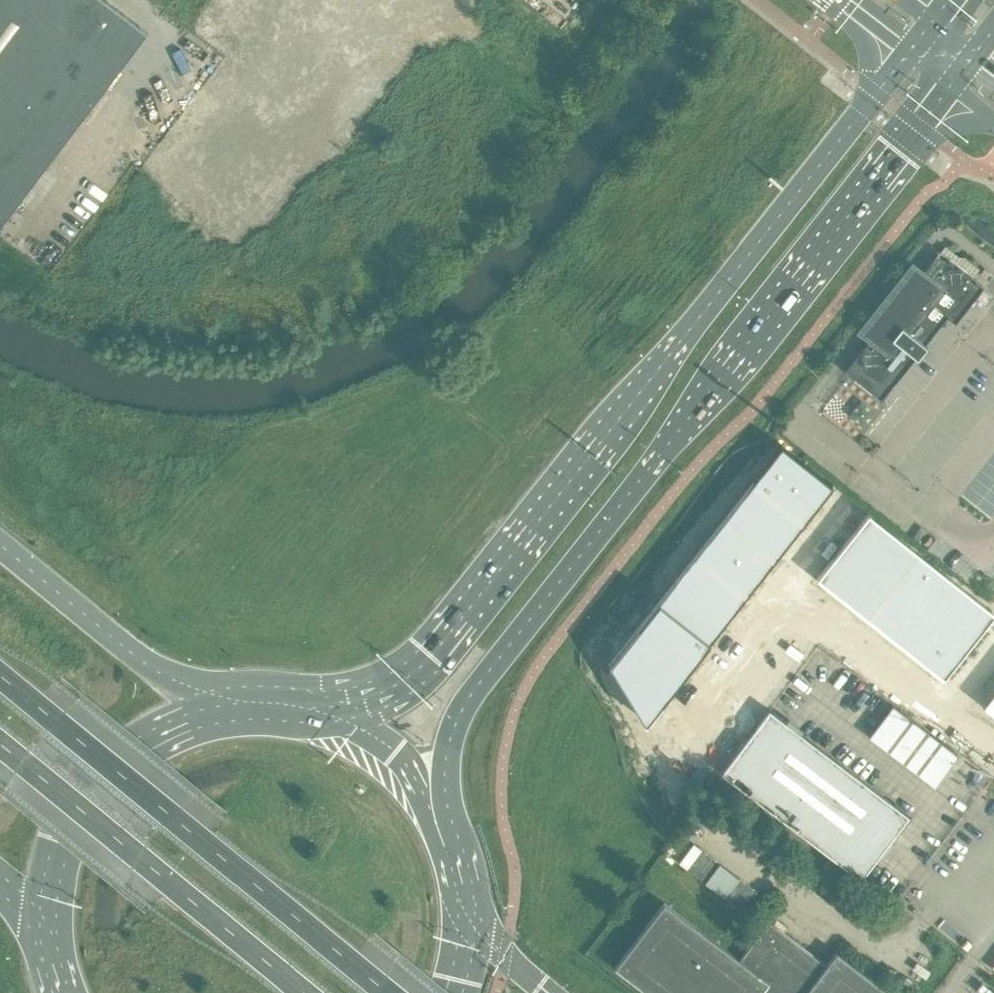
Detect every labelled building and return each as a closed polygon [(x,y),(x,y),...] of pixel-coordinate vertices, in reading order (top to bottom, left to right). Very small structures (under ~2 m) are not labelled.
[(101,0),(0,0),(0,227),(147,34),(101,0)] [(871,337),(844,371),(881,400),(916,356),(917,357),(918,356),(917,355),(921,350),(925,345),(926,346),(927,345),(925,344),(947,317),(955,323),(984,286),(976,280),(977,279),(940,250),(937,248),(934,252),(937,254),(923,272),(919,269),(918,268),(916,267),(864,332),(867,335),(871,337)] [(781,444),(753,481),(803,521),(813,508),(814,509),(818,503),(832,484),(781,444)] [(753,481),(724,517),(775,557),(778,554),(778,553),(789,539),(790,539),(794,534),(793,533),(803,521),(753,481)] [(817,578),(820,580),(821,579),(833,589),(836,591),(841,595),(840,595),(843,597),(893,533),(871,516),(872,515),(869,512),(817,578)] [(724,517),(695,553),(746,593),(756,580),(757,581),(761,575),(772,561),(773,561),(775,557),(724,517)] [(893,533),(843,597),(846,599),(858,608),(858,609),(861,611),(866,614),(865,615),(868,617),(919,553),(896,535),(893,533)] [(695,553),(658,600),(710,640),(721,626),(721,625),(732,611),(733,612),(737,606),(736,606),(746,593),(695,553)] [(919,553),(868,617),(871,619),(883,628),(883,629),(886,631),(886,630),(891,634),(890,635),(893,637),(944,573),(921,555),(919,553)] [(944,573),(893,637),(896,639),(896,638),(908,648),(908,649),(911,651),(911,650),(916,654),(918,657),(969,593),(946,575),(944,573)] [(918,657),(921,659),(921,658),(934,668),(933,668),(936,671),(936,670),(941,674),(940,675),(943,678),(993,613),(993,612),(992,610),(991,610),(971,595),(969,593),(918,657)] [(657,601),(609,661),(640,711),(646,721),(656,709),(655,708),(658,705),(663,700),(662,699),(674,685),(674,686),(678,681),(679,680),(678,679),(698,655),(699,654),(703,649),(702,649),(705,646),(710,640),(658,600),(657,602),(657,601)] [(981,704),(983,705),(993,714),(993,691),(985,702),(984,701),(981,704)] [(934,786),(957,755),(893,706),(869,737),(934,786)] [(893,804),(769,710),(721,773),(860,878),(878,854),(890,839),(892,841),(912,815),(894,802),(893,804)] [(835,951),(826,964),(768,920),(738,959),(663,902),(614,967),(648,992),(891,992),(835,951)]
